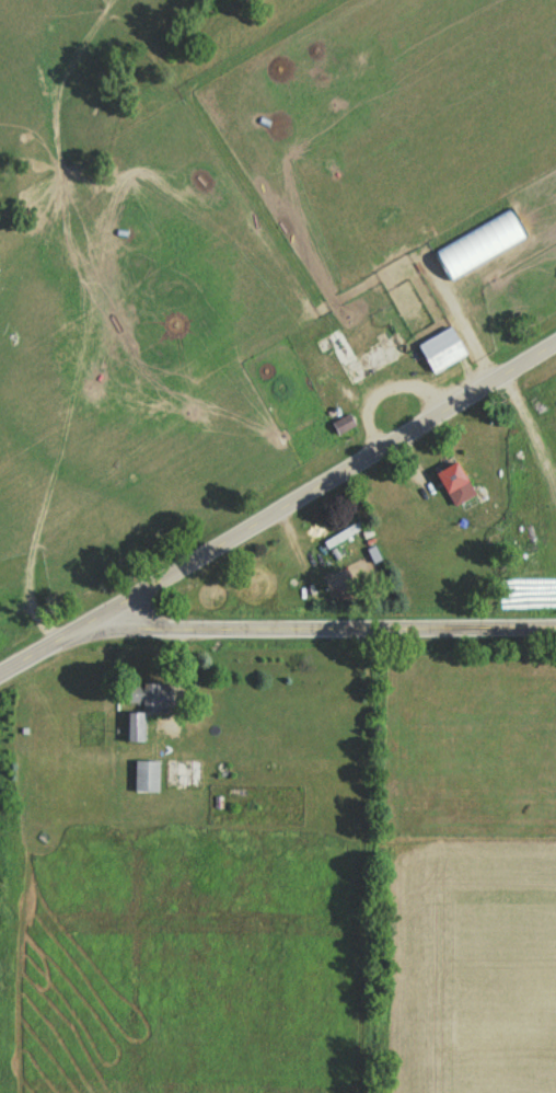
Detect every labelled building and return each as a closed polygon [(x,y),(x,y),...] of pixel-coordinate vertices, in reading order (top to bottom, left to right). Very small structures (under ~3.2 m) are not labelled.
[(470,357),(453,329),(419,350),(436,378),(470,357)] [(439,477),(451,499),(474,486),(461,464),(439,477)] [(365,531),(360,523),(324,545),(329,553),(365,531)] [(170,687),(130,687),(130,715),(126,715),(127,746),(147,746),(147,716),(170,716),(170,687)] [(137,796),(161,796),(161,764),(137,764),(137,796)] [(205,791),(205,764),(166,764),(166,791),(205,791)]
